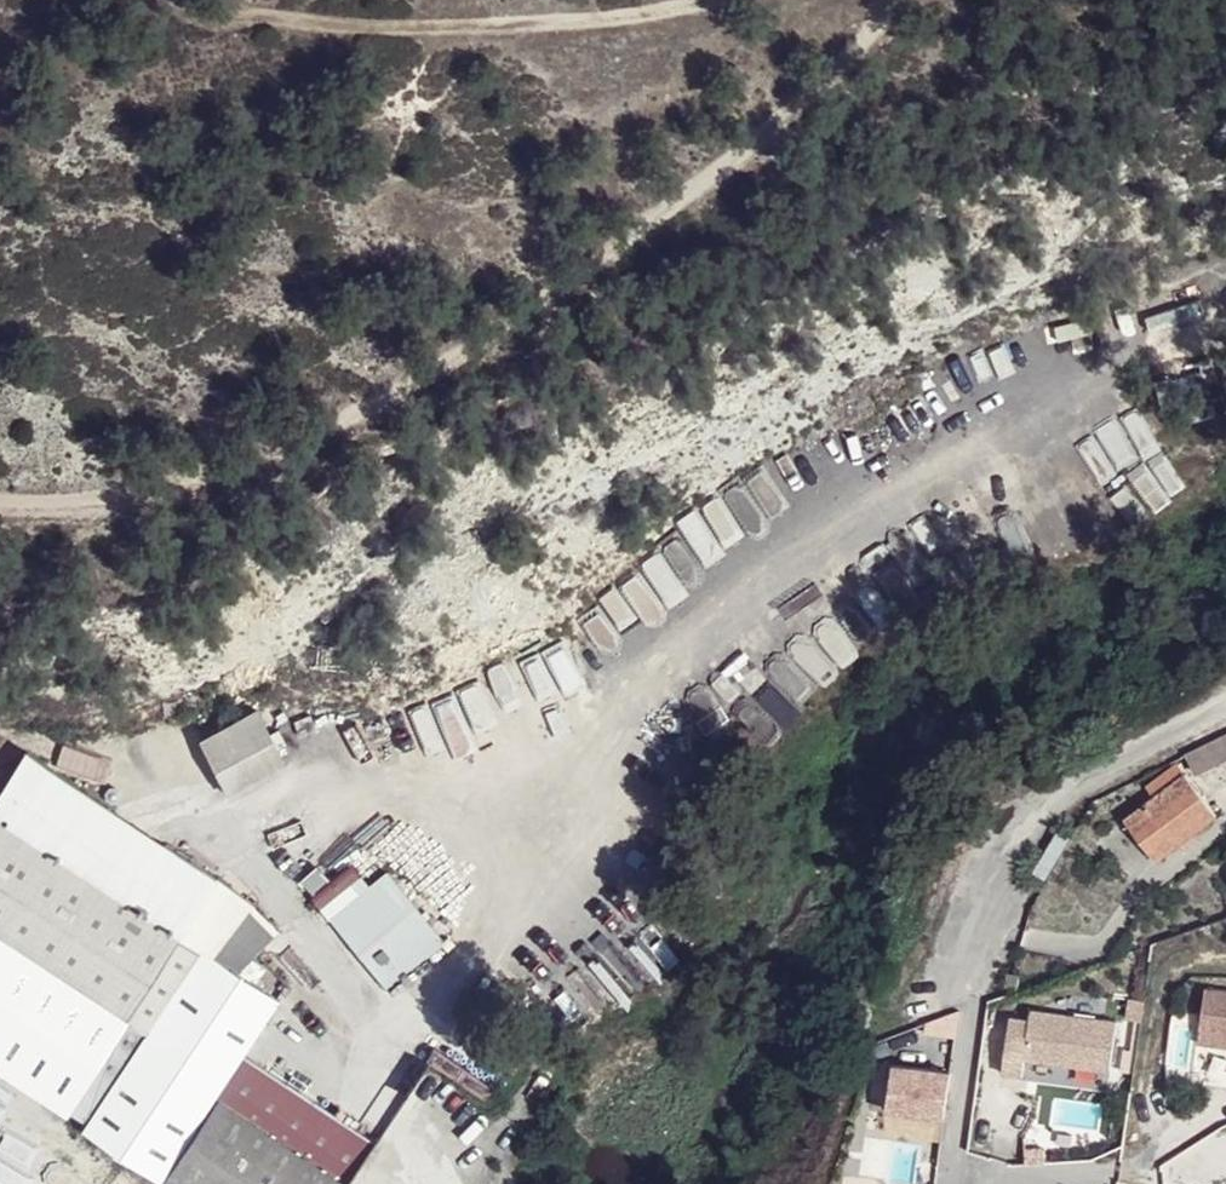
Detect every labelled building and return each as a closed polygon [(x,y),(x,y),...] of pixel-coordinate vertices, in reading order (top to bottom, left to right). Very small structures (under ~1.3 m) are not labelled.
[(198,735),(223,796),(284,771),(259,710),(198,735)] [(1188,754),(1195,771),(1225,758),(1225,736),(1188,754)] [(1127,821),(1135,831),(1159,861),(1218,815),(1186,776),(1180,779),(1173,768),(1154,784),(1162,793),(1127,821)] [(88,1123),(149,1031),(126,1017),(178,938),(0,820),(0,1065),(88,1123)] [(390,864),(330,915),(392,986),(451,935),(390,864)] [(202,949),(149,1031),(85,1128),(170,1183),(341,1183),(348,1173),(217,1089),(244,1046),(277,999),(233,967),(272,921),(248,899),(202,949)] [(1210,991),(1204,1036),(1225,1038),(1225,993),(1210,991)] [(1109,1066),(1116,1015),(1029,1001),(1028,1011),(1006,1007),(997,1071),(1025,1075),(1029,1055),(1109,1066)] [(1204,1036),(1203,1045),(1225,1048),(1225,1038),(1204,1036)] [(375,1129),(244,1046),(217,1089),(348,1173),(375,1129)] [(443,1052),(436,1062),(482,1095),(489,1085),(443,1052)] [(948,1127),(949,1071),(891,1071),(890,1126),(948,1127)]
